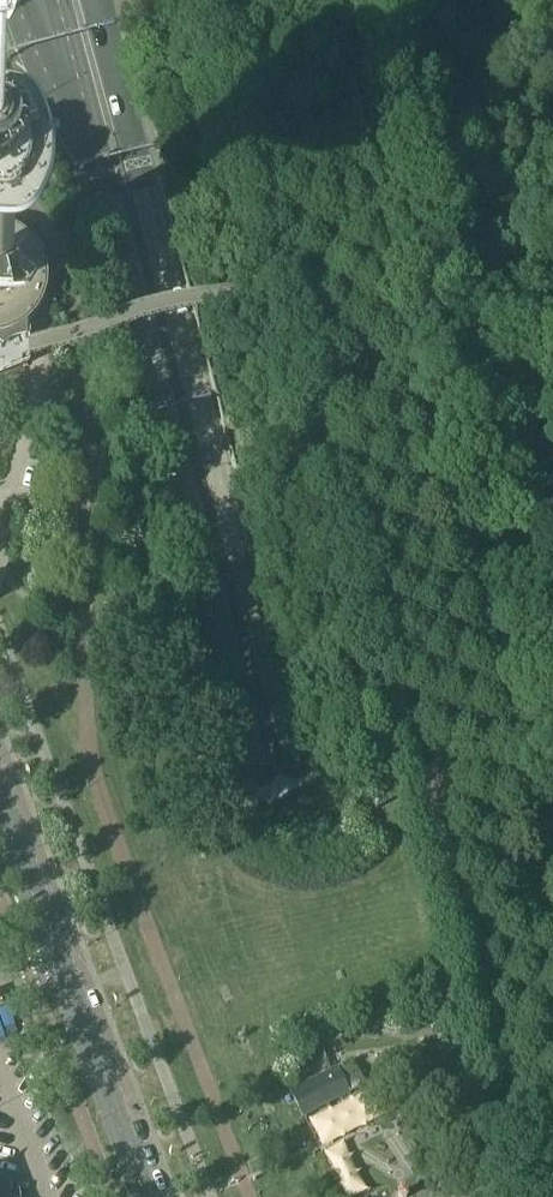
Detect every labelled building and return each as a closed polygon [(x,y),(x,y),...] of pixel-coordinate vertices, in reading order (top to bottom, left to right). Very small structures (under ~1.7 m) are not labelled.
[(4,368),(13,365),(21,358),(32,341),(38,326),(40,307),(38,287),(31,263),(24,248),(19,243),(13,240),(1,235),(0,235),(0,368),(4,368)] [(346,1097),(335,1076),(293,1097),(303,1119),(346,1097)] [(338,1187),(358,1181),(345,1142),(325,1148),(338,1187)]
